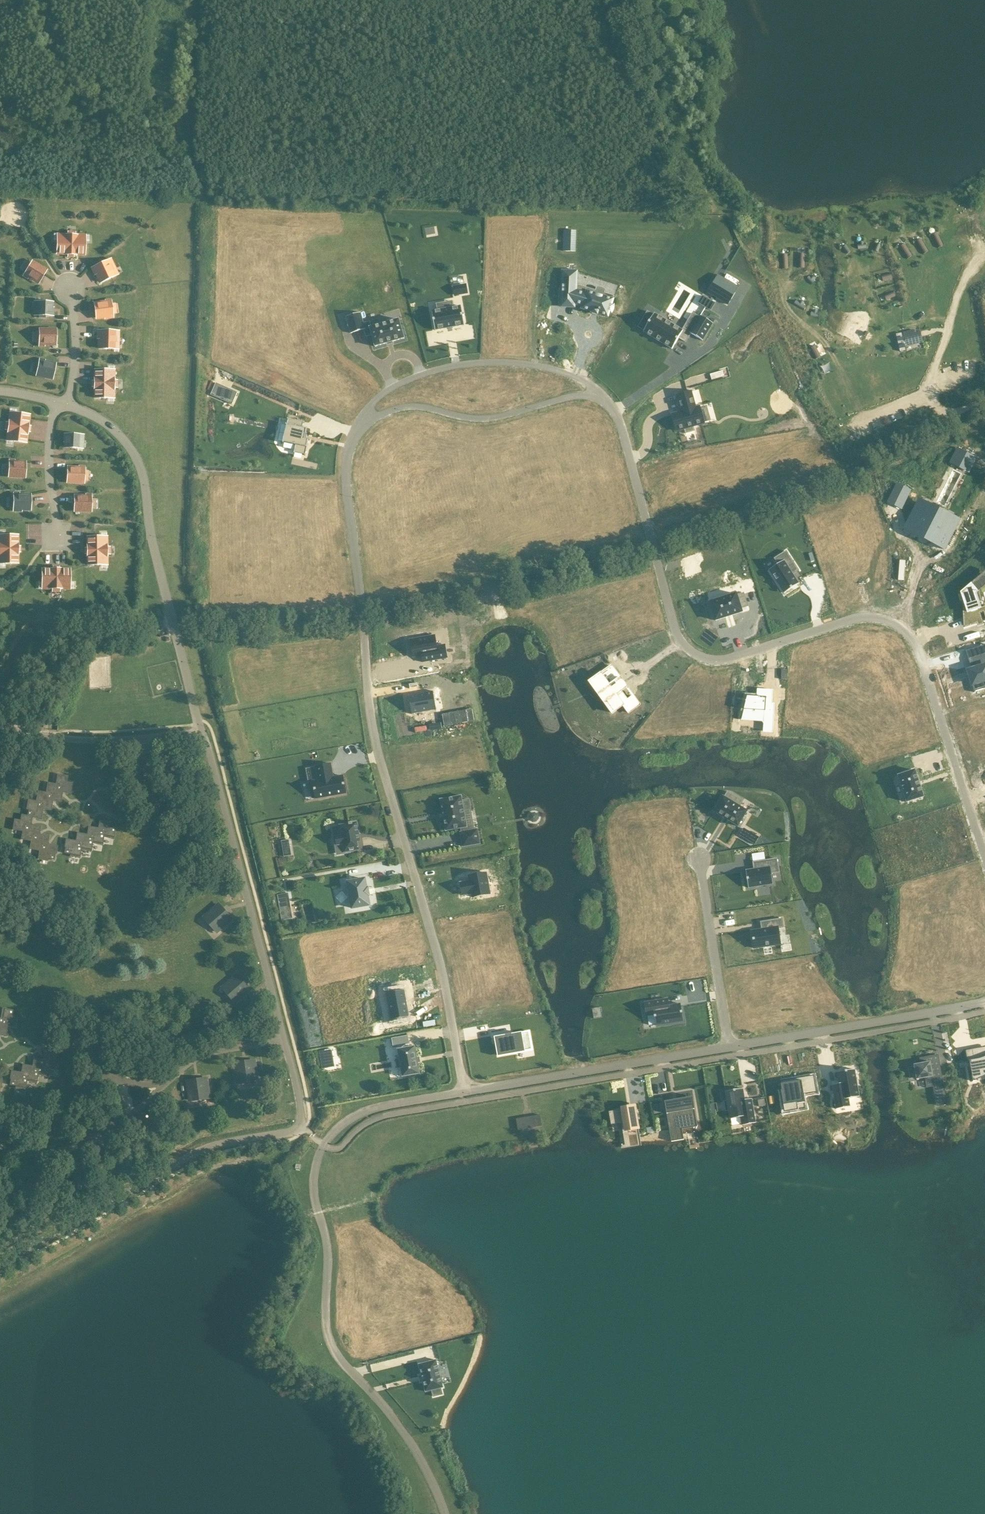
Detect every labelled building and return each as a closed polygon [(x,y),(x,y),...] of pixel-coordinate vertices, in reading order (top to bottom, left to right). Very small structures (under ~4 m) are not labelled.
[(932,235),(938,248),(943,245),(937,233),(932,235)] [(57,237),(57,255),(85,256),(86,238),(75,238),(75,234),(67,234),(67,237),(57,237)] [(916,242),(923,254),(928,251),(921,239),(916,242)] [(900,247),(907,259),(912,256),(905,244),(900,247)] [(846,246),(843,248),(847,254),(851,252),(846,246)] [(112,258),(91,267),(95,276),(99,284),(115,276),(111,267),(115,265),(112,258)] [(47,270),(32,260),(23,275),(38,285),(47,270)] [(592,312),(593,313),(593,312),(597,313),(596,314),(597,314),(598,313),(608,317),(609,312),(612,313),(613,311),(614,309),(614,306),(614,304),(612,303),(613,299),(595,293),(596,291),(596,290),(588,288),(586,292),(576,289),(577,271),(563,270),(562,295),(575,295),(574,304),(582,306),(581,308),(592,312)] [(707,292),(728,305),(739,287),(718,274),(707,292)] [(466,284),(453,286),(455,296),(468,294),(466,284)] [(893,291),(885,295),(887,300),(895,297),(893,291)] [(703,296),(699,303),(711,310),(715,303),(703,296)] [(93,302),(96,320),(114,317),(111,299),(93,302)] [(54,302),(33,301),(33,316),(53,316),(54,302)] [(435,330),(464,325),(461,306),(432,311),(435,330)] [(693,313),(682,330),(654,313),(654,315),(648,311),(638,327),(644,330),(643,331),(672,349),(679,338),(686,342),(691,333),(703,341),(713,323),(701,316),(700,317),(693,313)] [(375,346),(376,346),(386,343),(393,341),(403,338),(403,339),(404,338),(404,337),(399,320),(399,319),(398,320),(371,327),(369,322),(363,323),(360,312),(346,316),(351,333),(364,329),(366,336),(372,334),(375,345),(375,346)] [(57,346),(57,328),(39,328),(39,345),(57,346)] [(913,330),(903,332),(907,345),(917,343),(914,333),(913,330)] [(98,350),(115,350),(115,331),(98,331),(98,350)] [(902,333),(896,334),(900,351),(906,350),(902,333)] [(810,348),(815,359),(821,356),(815,346),(810,348)] [(53,381),(56,363),(39,359),(35,377),(53,381)] [(825,374),(832,370),(828,363),(821,366),(825,374)] [(94,370),(93,399),(112,399),(112,388),(115,388),(115,380),(112,380),(112,370),(94,370)] [(228,401),(234,389),(212,380),(207,392),(228,401)] [(682,411),(672,414),(677,431),(684,429),(686,433),(694,431),(693,426),(704,423),(700,406),(696,408),(691,391),(677,395),(682,411)] [(27,444),(30,415),(11,412),(8,442),(27,444)] [(285,432),(283,443),(284,443),(284,442),(296,445),(294,453),(295,453),(295,452),(305,454),(305,455),(306,455),(309,440),(310,440),(305,438),(307,428),(306,429),(303,428),(304,422),(305,423),(305,422),(288,418),(287,419),(288,419),(287,424),(286,424),(286,425),(287,425),(285,432)] [(63,448),(84,449),(84,435),(64,434),(63,448)] [(969,471),(975,459),(958,449),(951,462),(969,471)] [(25,479),(26,461),(9,460),(8,478),(25,479)] [(66,484),(85,484),(85,467),(67,466),(66,484)] [(31,511),(31,493),(13,493),(13,511),(31,511)] [(74,512),(92,513),(92,495),(74,495),(74,512)] [(921,502),(915,514),(922,517),(915,529),(940,542),(939,545),(945,549),(953,534),(947,530),(952,519),(921,502)] [(19,564),(19,535),(0,535),(0,564),(19,564)] [(86,536),(86,566),(105,566),(105,555),(107,555),(107,546),(105,546),(105,536),(86,536)] [(786,551),(775,559),(778,564),(769,570),(784,593),(799,584),(792,574),(798,570),(786,551)] [(42,568),(42,586),(51,586),(51,590),(60,590),(60,586),(70,586),(70,568),(42,568)] [(984,606),(984,604),(982,595),(984,594),(984,591),(983,586),(984,585),(984,580),(980,574),(965,587),(969,599),(964,600),(965,626),(983,620),(979,608),(984,606)] [(710,602),(716,620),(742,612),(741,608),(748,606),(744,593),(737,595),(736,593),(710,602)] [(435,636),(410,640),(413,657),(422,656),(423,662),(447,658),(445,645),(437,646),(435,636)] [(968,658),(972,670),(969,671),(971,677),(971,679),(970,679),(974,692),(975,692),(975,691),(984,688),(984,687),(983,681),(984,680),(984,653),(968,658)] [(612,666),(589,681),(606,704),(612,713),(617,709),(624,705),(629,712),(640,704),(634,696),(628,701),(620,691),(627,686),(612,666)] [(773,703),(773,690),(772,690),(772,691),(763,690),(763,697),(747,696),(744,709),(755,710),(755,719),(766,720),(765,726),(766,726),(765,729),(773,730),(774,709),(775,709),(775,703),(773,703)] [(436,709),(433,691),(408,695),(411,713),(436,709)] [(473,702),(443,707),(445,719),(475,714),(473,702)] [(316,766),(319,780),(313,781),(316,798),(346,793),(343,776),(333,778),(331,764),(316,766)] [(907,802),(923,797),(915,770),(898,776),(907,802)] [(68,775),(57,774),(56,783),(47,782),(46,792),(38,790),(36,800),(28,799),(26,809),(28,810),(28,815),(21,814),(20,820),(14,819),(12,829),(22,831),(21,839),(31,841),(29,849),(39,851),(38,859),(48,861),(48,858),(54,859),(55,854),(56,854),(58,845),(48,844),(49,835),(39,834),(41,826),(31,824),(32,817),(41,819),(43,809),(51,811),(53,801),(61,802),(63,792),(71,794),(73,782),(67,781),(68,775)] [(738,826),(738,825),(747,811),(739,806),(743,800),(727,791),(724,797),(723,796),(714,811),(713,811),(714,812),(737,825),(738,826)] [(463,800),(462,800),(462,795),(440,799),(440,800),(446,830),(446,831),(461,828),(461,829),(462,832),(460,832),(461,834),(463,846),(480,843),(477,829),(475,829),(466,831),(465,827),(467,827),(464,809),(471,808),(469,799),(463,800)] [(111,821),(99,819),(98,827),(88,826),(87,834),(77,832),(76,840),(66,838),(64,847),(65,847),(64,853),(70,854),(70,856),(80,858),(81,850),(91,852),(93,844),(103,845),(104,837),(114,839),(116,828),(110,827),(111,821)] [(358,850),(357,841),(359,841),(360,841),(360,839),(359,834),(357,822),(353,823),(352,822),(349,823),(349,824),(340,825),(342,836),(336,837),(337,845),(343,844),(345,852),(351,851),(358,850)] [(744,828),(739,835),(755,844),(759,837),(744,828)] [(287,848),(290,847),(289,839),(281,841),(283,849),(284,857),(289,856),(287,848)] [(754,869),(746,870),(748,888),(773,884),(771,873),(779,872),(776,858),(753,862),(754,869)] [(470,881),(460,883),(462,895),(472,893),(473,897),(490,894),(486,873),(469,876),(470,881)] [(348,883),(352,907),(352,908),(353,908),(353,907),(369,905),(370,905),(369,904),(368,895),(369,895),(369,894),(368,889),(368,888),(367,888),(366,888),(365,880),(365,879),(364,879),(349,882),(348,882),(348,883)] [(291,906),(288,893),(277,895),(279,908),(291,906)] [(201,917),(217,935),(233,920),(218,903),(201,917)] [(902,929),(915,925),(913,918),(900,921),(902,929)] [(763,933),(752,935),(755,952),(781,948),(779,932),(784,931),(783,922),(761,926),(764,926),(765,931),(762,931),(763,933)] [(220,988),(235,1005),(251,991),(236,974),(220,988)] [(392,1019),(391,1019),(391,1020),(409,1017),(409,1016),(404,990),(405,990),(386,993),(387,993),(392,1019)] [(654,1015),(656,1025),(657,1025),(683,1021),(681,1004),(669,1005),(668,999),(644,1002),(646,1016),(654,1015)] [(6,1036),(8,1026),(16,1028),(18,1016),(12,1015),(13,1010),(2,1008),(0,1018),(0,1035),(6,1036)] [(496,1038),(499,1055),(532,1049),(529,1032),(496,1038)] [(408,1035),(392,1038),(393,1046),(409,1043),(408,1035)] [(973,1058),(968,1059),(969,1065),(971,1064),(972,1074),(973,1079),(974,1079),(973,1074),(984,1072),(984,1051),(980,1052),(978,1044),(979,1049),(972,1050),(973,1058)] [(403,1076),(420,1073),(415,1046),(398,1049),(398,1051),(399,1050),(400,1059),(396,1059),(397,1068),(401,1067),(403,1075),(403,1076)] [(333,1058),(332,1049),(319,1051),(320,1060),(322,1069),(327,1068),(326,1059),(333,1058)] [(56,1053),(45,1051),(43,1059),(34,1057),(32,1065),(22,1064),(21,1072),(11,1070),(10,1079),(11,1079),(10,1084),(15,1085),(15,1088),(26,1090),(27,1081),(37,1083),(38,1075),(48,1077),(49,1069),(59,1071),(61,1060),(55,1059),(56,1053)] [(943,1105),(947,1104),(938,1055),(925,1058),(925,1059),(921,1059),(921,1058),(920,1058),(921,1064),(914,1065),(915,1068),(909,1069),(911,1080),(917,1079),(917,1081),(926,1079),(932,1078),(934,1087),(934,1088),(936,1099),(937,1105),(943,1104),(943,1105)] [(232,1061),(236,1084),(258,1081),(256,1058),(232,1061)] [(858,1097),(853,1069),(836,1072),(838,1084),(831,1085),(835,1109),(848,1107),(847,1099),(858,1097)] [(185,1079),(188,1101),(211,1098),(208,1076),(185,1079)] [(804,1092),(802,1080),(781,1084),(782,1090),(781,1090),(783,1105),(797,1102),(798,1109),(807,1107),(805,1092),(804,1092)] [(743,1090),(726,1093),(728,1102),(725,1103),(726,1112),(729,1111),(731,1120),(741,1118),(743,1127),(756,1124),(752,1100),(745,1101),(743,1090)] [(665,1101),(671,1141),(673,1140),(672,1139),(680,1137),(681,1137),(678,1123),(695,1120),(695,1121),(696,1122),(697,1122),(696,1121),(694,1105),(692,1105),(691,1099),(666,1103),(666,1101),(665,1101)] [(608,1111),(610,1124),(623,1122),(626,1143),(640,1141),(635,1110),(628,1112),(627,1108),(608,1111)] [(516,1117),(517,1128),(542,1126),(541,1114),(516,1117)] [(443,1394),(441,1387),(442,1387),(443,1387),(443,1386),(436,1361),(436,1360),(435,1360),(420,1364),(419,1364),(419,1365),(426,1390),(425,1390),(426,1391),(427,1391),(431,1390),(433,1397),(443,1394)]
